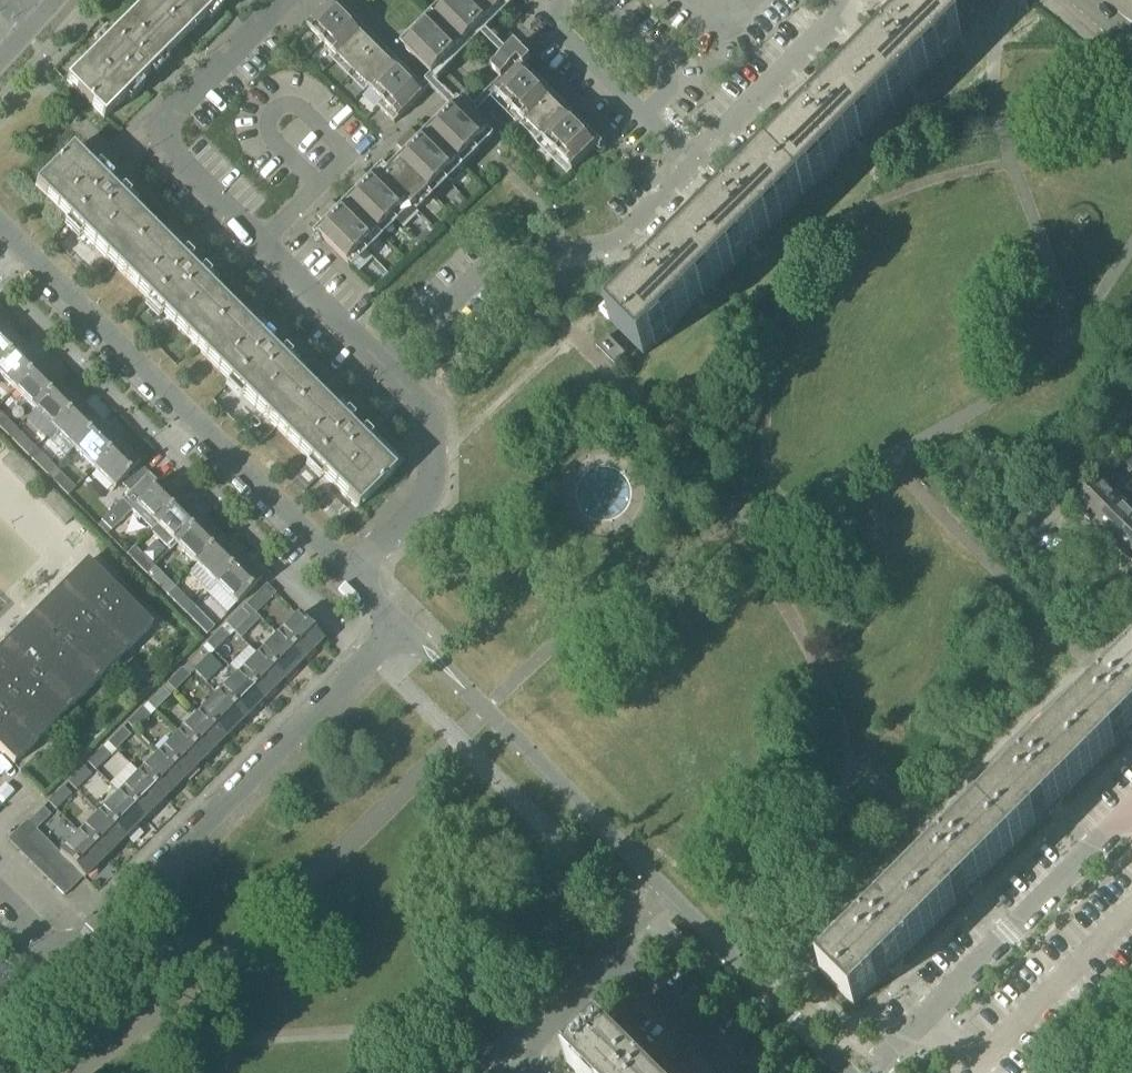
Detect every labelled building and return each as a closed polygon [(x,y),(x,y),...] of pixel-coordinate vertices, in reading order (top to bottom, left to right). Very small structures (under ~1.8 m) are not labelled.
[(223,0),(148,0),(65,83),(102,120),(223,0)] [(450,6),(490,46),(498,38),(485,24),(494,16),(477,0),(456,0),(450,6)] [(494,16),(500,10),(514,22),(521,14),(509,1),(508,0),(477,0),(494,16)] [(821,96),(820,97),(797,120),(804,127),(733,197),(727,190),(704,213),(703,214),(708,219),(709,218),(710,220),(668,262),(666,261),(667,260),(662,255),(638,279),(645,285),(609,321),(643,355),(882,116),(928,69),(961,36),(928,3),(892,38),(885,32),(862,55),(866,60),(867,59),(869,61),(826,104),(825,102),(826,101),(821,96)] [(307,27),(322,43),(345,19),(330,4),(307,27)] [(490,46),(450,6),(405,51),(432,78),(447,63),(470,39),(483,52),(490,46)] [(322,43),(337,58),(360,34),(345,19),(322,43)] [(337,58),(352,73),(376,49),(360,34),(337,58)] [(522,132),(527,127),(550,103),(555,99),(524,68),(531,62),(515,46),(491,70),(501,80),(506,75),(511,80),(491,100),(522,132)] [(352,73),(367,88),(391,64),(376,49),(352,73)] [(391,64),(367,88),(382,102),(377,107),(394,124),(427,91),(410,75),(406,79),(391,64)] [(527,127),(542,142),(565,119),(550,103),(527,127)] [(411,131),(404,138),(445,178),(490,133),(463,106),(453,116),(424,144),(411,131)] [(542,142),(557,157),(580,134),(565,119),(542,142)] [(580,134),(557,157),(572,172),(595,149),(580,134)] [(409,159),(402,166),(429,193),(445,178),(404,138),(396,146),(409,159)] [(394,472),(73,152),(71,150),(34,188),(356,509),(394,472)] [(374,168),(382,177),(409,204),(408,205),(413,210),(429,193),(402,166),(394,174),(381,161),(374,168)] [(361,171),(354,179),(394,219),(408,205),(409,204),(382,177),(375,184),(361,171)] [(359,200),(352,207),(379,235),(394,219),(354,179),(346,186),(359,200)] [(457,209),(465,201),(459,195),(451,203),(457,209)] [(331,202),(323,210),(364,250),(379,235),(352,207),(344,215),(331,202)] [(364,250),(323,210),(316,217),(329,230),(321,238),(348,265),(364,250)] [(417,241),(422,246),(437,233),(432,228),(417,241)] [(20,346),(0,326),(0,327),(0,366),(20,346)] [(606,337),(595,348),(614,367),(625,356),(606,337)] [(14,391),(40,366),(20,346),(0,366),(0,377),(14,391)] [(14,391),(34,411),(60,386),(40,366),(14,391)] [(34,411),(54,431),(79,405),(60,386),(34,411)] [(54,431),(74,450),(99,425),(79,405),(54,431)] [(0,415),(0,429),(8,437),(16,430),(0,414),(0,415)] [(74,450),(94,470),(119,445),(99,425),(74,450)] [(20,434),(13,441),(12,442),(28,457),(35,449),(20,434)] [(114,490),(120,484),(138,465),(139,465),(119,445),(94,470),(114,490)] [(40,454),(32,462),(47,477),(55,469),(40,454)] [(120,484),(129,493),(148,475),(138,465),(120,484)] [(52,482),(67,497),(75,489),(60,474),(52,482)] [(148,475),(129,493),(139,503),(158,485),(148,475)] [(139,519),(150,531),(180,500),(161,481),(158,485),(139,503),(129,493),(121,501),(139,519)] [(1086,519),(1092,525),(1097,520),(1105,513),(1109,516),(1122,503),(1102,484),(1090,497),(1086,493),(1073,506),(1086,519)] [(47,489),(38,499),(65,526),(74,516),(47,489)] [(170,552),(176,546),(201,521),(180,500),(150,531),(149,532),(170,552)] [(1113,546),(1118,541),(1126,533),(1129,537),(1131,534),(1131,514),(1122,503),(1109,516),(1105,513),(1097,520),(1092,525),(1107,539),(1113,546)] [(330,520),(336,526),(348,514),(342,508),(330,520)] [(176,546),(196,566),(221,541),(201,521),(176,546)] [(1131,564),(1131,534),(1129,537),(1126,533),(1118,541),(1113,546),(1127,560),(1131,564)] [(196,566),(215,585),(240,560),(221,541),(196,566)] [(139,553),(131,560),(146,576),(154,568),(139,553)] [(240,560),(215,585),(235,605),(261,580),(240,560)] [(5,644),(0,649),(0,752),(13,765),(151,627),(87,562),(28,621),(25,619),(2,641),(5,644)] [(151,580),(166,595),(173,588),(158,573),(151,580)] [(265,585),(245,605),(255,615),(275,595),(265,585)] [(178,592),(171,600),(186,615),(193,607),(178,592)] [(241,610),(226,625),(233,632),(248,617),(241,610)] [(199,613),(192,619),(191,620),(206,635),(214,628),(199,613)] [(276,637),(301,662),(322,641),(297,616),(276,637)] [(221,629),(206,645),(213,652),(228,637),(221,629)] [(257,656),(282,681),(301,662),(276,637),(257,656)] [(201,649),(186,664),(194,672),(209,657),(201,649)] [(237,676),(262,701),(282,681),(257,656),(237,676)] [(1062,730),(1096,764),(1131,728),(1131,661),(1062,730)] [(119,675),(133,689),(143,679),(129,666),(119,675)] [(181,669),(166,684),(174,692),(189,677),(181,669)] [(217,696),(242,721),(262,701),(237,676),(217,696)] [(162,689),(146,704),(154,711),(169,696),(162,689)] [(197,715),(223,740),(242,721),(217,696),(197,715)] [(142,709),(127,724),(134,731),(149,716),(142,709)] [(178,735),(203,760),(223,740),(197,715),(178,735)] [(122,728),(107,744),(114,751),(129,736),(122,728)] [(1062,730),(982,811),(1016,845),(1096,764),(1062,730)] [(157,755),(183,780),(203,760),(178,735),(157,755)] [(102,748),(87,763),(94,771),(110,756),(102,748)] [(138,775),(163,800),(183,780),(157,755),(138,775)] [(83,768),(67,783),(75,790),(90,775),(83,768)] [(118,794),(143,820),(163,800),(138,775),(118,794)] [(63,787),(48,803),(55,810),(70,795),(63,787)] [(99,814),(124,839),(143,820),(118,794),(99,814)] [(43,808),(28,823),(36,830),(50,816),(43,808)] [(982,811),(898,895),(932,929),(1016,845),(982,811)] [(79,834),(104,859),(124,839),(99,814),(79,834)] [(7,840),(17,850),(36,830),(28,823),(26,821),(7,840)] [(17,850),(26,860),(46,840),(36,830),(17,850)] [(64,860),(74,869),(82,878),(84,879),(104,859),(79,834),(59,853),(59,854),(64,860)] [(26,860),(36,869),(56,850),(46,840),(26,860)] [(36,869),(45,879),(64,860),(59,854),(59,853),(56,850),(36,869)] [(45,879),(55,888),(74,869),(64,860),(45,879)] [(74,869),(55,888),(64,897),(82,878),(74,869)] [(932,929),(898,895),(820,973),(854,1006),(932,929)] [(576,1072),(644,1072),(600,1029),(566,1063),(576,1072)]
